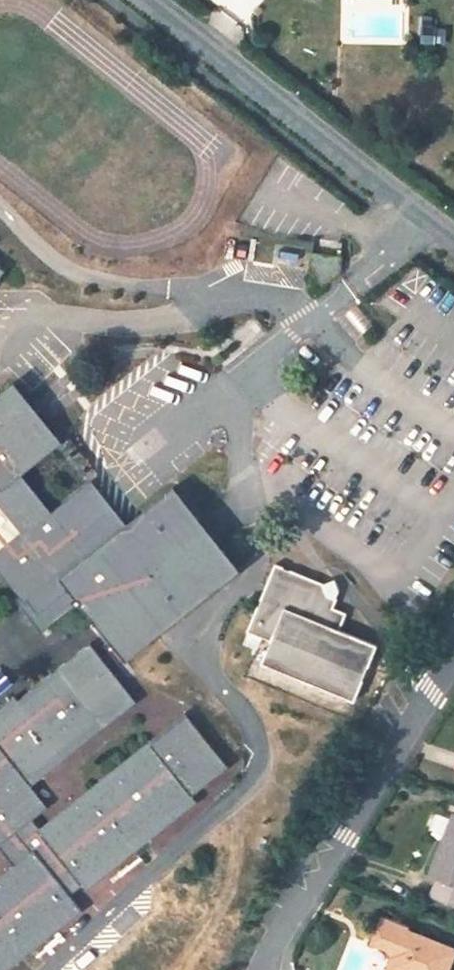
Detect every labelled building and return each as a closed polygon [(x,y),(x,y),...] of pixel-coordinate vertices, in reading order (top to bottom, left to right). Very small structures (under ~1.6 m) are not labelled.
[(431,28),(432,18),(423,17),(422,42),(435,43),(435,28),(431,28)] [(5,572),(42,616),(71,593),(79,603),(128,663),(243,569),(175,486),(124,526),(88,482),(48,513),(17,474),(51,446),(46,440),(52,435),(19,393),(13,398),(8,392),(0,398),(0,576),(5,572)] [(262,600),(259,606),(258,606),(248,632),(249,632),(245,643),(257,648),(261,639),(270,642),(262,663),(268,666),(268,665),(348,698),(348,699),(354,702),(363,680),(368,667),(377,645),(340,630),(347,613),(333,608),(337,599),(328,595),(324,584),(291,570),(290,571),(284,568),(276,564),(261,600),(262,600)] [(335,579),(324,584),(328,595),(336,598),(339,592),(335,579)] [(17,869),(0,882),(0,969),(2,969),(79,908),(69,896),(80,886),(82,889),(194,799),(192,796),(228,767),(186,715),(40,832),(31,821),(44,810),(28,789),(137,702),(90,643),(35,686),(32,682),(0,707),(0,848),(17,869)] [(12,685),(6,676),(0,679),(0,692),(12,685)] [(325,798),(316,793),(309,806),(318,811),(325,798)] [(453,814),(430,874),(438,877),(430,896),(453,905),(453,815),(453,814)] [(405,930),(406,928),(383,918),(374,942),(389,948),(394,955),(389,969),(390,969),(448,969),(453,954),(453,950),(405,930)]
